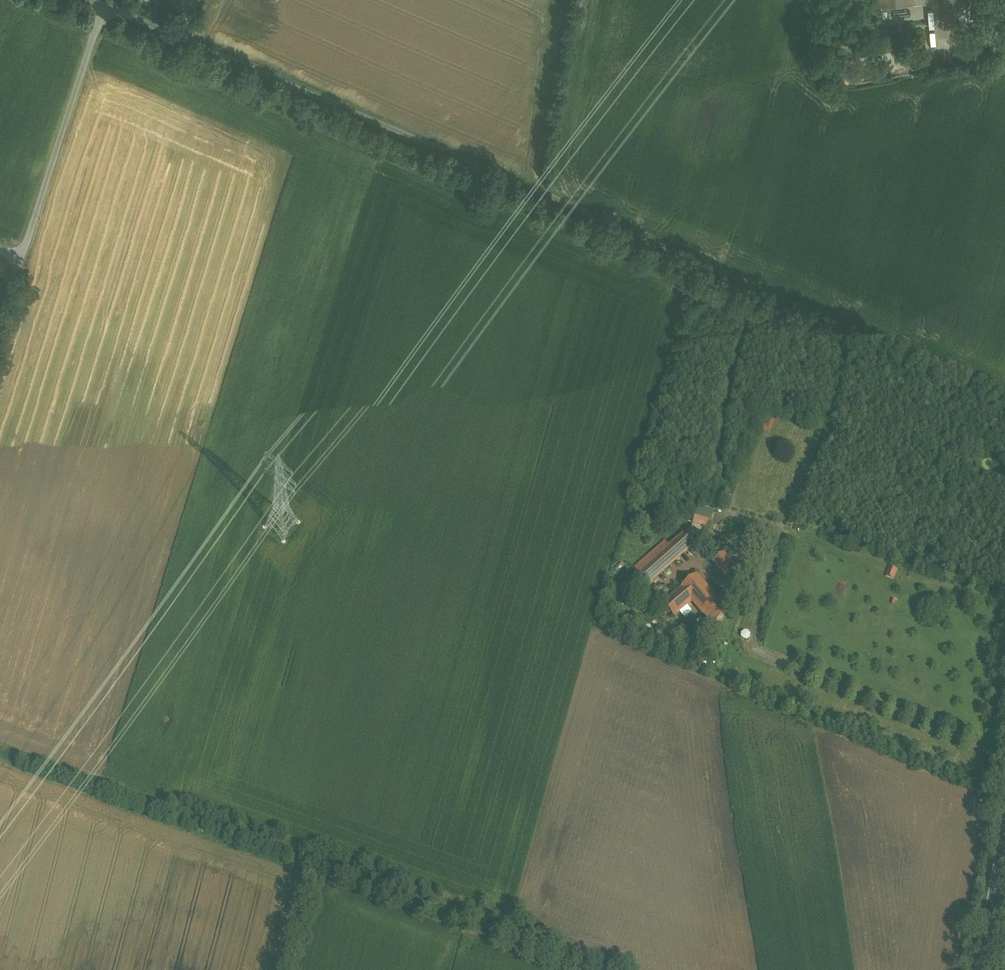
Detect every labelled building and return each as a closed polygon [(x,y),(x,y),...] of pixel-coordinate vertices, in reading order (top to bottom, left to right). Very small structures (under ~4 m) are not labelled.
[(953,24),(969,23),(968,0),(952,0),(953,24)] [(665,543),(635,570),(648,585),(693,545),(684,534),(669,547),(665,543)] [(736,569),(723,553),(713,562),(726,577),(736,569)] [(890,567),(886,577),(896,580),(899,571),(890,567)] [(648,585),(635,570),(629,575),(642,590),(648,585)] [(715,599),(696,576),(681,589),(663,605),(674,618),(692,602),(700,612),(715,599)] [(728,614),(715,599),(700,612),(713,627),(728,614)]
